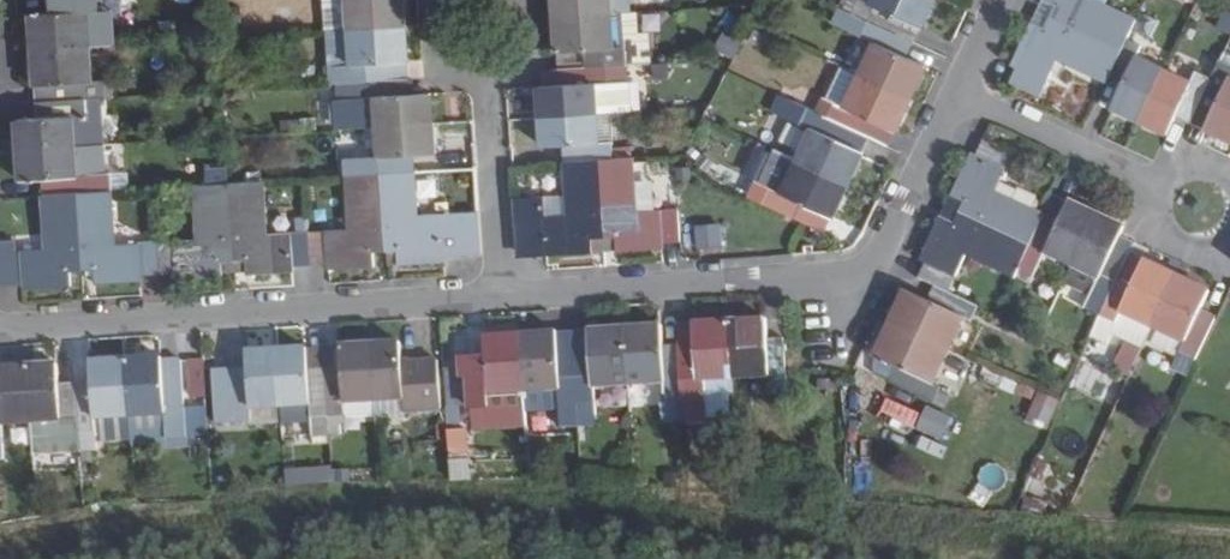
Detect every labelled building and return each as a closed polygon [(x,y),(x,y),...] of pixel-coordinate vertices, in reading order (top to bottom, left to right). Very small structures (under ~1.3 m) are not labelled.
[(31,15),(51,14),(51,0),(30,0),(31,15)] [(31,15),(33,50),(88,47),(86,12),(99,12),(99,7),(104,6),(104,0),(51,0),(51,14),(31,15)] [(325,32),(350,30),(348,0),(323,0),(325,32)] [(350,30),(406,27),(404,0),(348,0),(350,30)] [(556,15),(610,12),(610,0),(555,0),(556,15)] [(610,12),(627,11),(626,0),(610,0),(610,12)] [(841,7),(871,21),(897,33),(903,20),(920,28),(933,0),(872,0),(870,4),(862,0),(844,0),(841,7)] [(1055,8),(1050,20),(1119,52),(1125,41),(1135,21),(1103,6),(1090,0),(1044,0),(1043,2),(1055,8)] [(1037,13),(1050,20),(1055,8),(1043,2),(1037,13)] [(834,22),(863,36),(871,21),(841,7),(834,22)] [(627,11),(610,12),(612,49),(626,48),(627,64),(652,62),(650,32),(634,33),(632,11),(629,11),(627,11)] [(612,49),(610,12),(556,15),(558,54),(589,52),(589,66),(607,66),(627,64),(626,48),(612,49)] [(1037,13),(1032,25),(1044,31),(1050,20),(1037,13)] [(920,28),(903,20),(897,33),(913,41),(920,28)] [(1039,98),(1057,63),(1103,84),(1119,52),(1050,20),(1044,31),(1032,25),(1013,66),(1016,68),(1008,84),(1014,86),(1039,98)] [(889,49),(897,33),(871,21),(863,36),(875,41),(859,73),(910,98),(925,65),(906,56),(889,49)] [(408,62),(406,27),(350,30),(325,32),(328,84),(340,83),(359,82),(389,80),(388,63),(408,62)] [(719,32),(712,49),(732,57),(738,39),(719,32)] [(897,33),(889,49),(906,56),(913,41),(897,33)] [(1125,41),(1119,52),(1103,84),(1119,93),(1111,111),(1137,123),(1162,71),(1135,59),(1141,48),(1125,41)] [(33,50),(36,102),(83,99),(103,98),(103,81),(90,82),(88,47),(33,50)] [(589,52),(558,54),(559,67),(570,67),(577,67),(589,66),(589,52)] [(388,63),(389,80),(408,79),(408,62),(388,63)] [(1229,144),(1229,81),(1228,80),(1229,77),(1229,67),(1219,62),(1210,79),(1198,106),(1212,112),(1204,132),(1229,144)] [(539,87),(541,117),(597,114),(595,85),(627,83),(627,64),(607,66),(589,66),(577,67),(570,67),(570,85),(545,86),(539,87)] [(844,106),(859,73),(843,66),(828,99),(832,101),(844,106)] [(545,68),(545,86),(570,85),(570,67),(559,67),(545,68)] [(1196,73),(1190,85),(1162,71),(1137,123),(1165,136),(1169,129),(1174,118),(1189,125),(1198,106),(1210,79),(1196,73)] [(895,130),(910,98),(859,73),(844,106),(832,101),(825,115),(852,128),(869,136),(876,121),(895,130)] [(408,79),(389,80),(359,82),(361,98),(376,97),(378,127),(432,124),(430,94),(424,94),(410,95),(408,79)] [(627,83),(595,85),(597,114),(608,113),(628,112),(627,83)] [(862,150),(845,142),(852,128),(825,115),(796,102),(779,95),(773,109),(789,116),(812,128),(798,160),(846,183),(862,150)] [(22,119),(16,120),(18,151),(74,147),(98,145),(96,99),(83,99),(36,102),(37,118),(22,119)] [(1189,125),(1204,132),(1212,112),(1198,106),(1189,125)] [(608,113),(597,114),(599,144),(610,144),(608,113)] [(599,144),(597,114),(541,117),(543,149),(563,146),(564,161),(599,159),(611,158),(610,144),(599,144)] [(888,146),(895,130),(876,121),(869,136),(888,146)] [(434,154),(432,124),(378,127),(379,157),(345,160),(346,176),(382,174),(416,171),(415,156),(434,154)] [(973,156),(969,153),(949,196),(962,203),(957,213),(1029,246),(1044,214),(996,193),(1006,169),(1017,174),(1023,161),(980,141),(973,156)] [(75,177),(74,147),(18,151),(20,180),(40,178),(41,194),(77,192),(108,190),(108,174),(75,177)] [(846,183),(798,160),(773,149),(758,182),(755,180),(748,196),(762,202),(807,222),(824,230),(846,183)] [(611,158),(599,159),(603,238),(617,238),(618,251),(664,249),(663,243),(679,242),(677,210),(636,212),(633,157),(611,158)] [(593,254),(593,239),(603,238),(599,159),(564,161),(567,205),(512,209),(515,252),(545,250),(546,255),(593,254)] [(416,171),(382,174),(388,265),(444,262),(444,256),(481,254),(478,211),(419,215),(416,171)] [(388,265),(382,174),(346,176),(350,230),(309,232),(311,264),(328,262),(329,269),(388,265)] [(293,265),(311,264),(309,232),(269,235),(265,181),(228,183),(235,261),(246,260),(247,275),(294,272),(293,265)] [(193,185),(198,240),(157,242),(159,273),(174,272),(175,278),(221,275),(221,262),(235,261),(228,183),(193,185)] [(108,190),(77,192),(82,270),(92,269),(93,283),(140,280),(140,273),(159,273),(157,242),(116,245),(113,190),(108,190)] [(21,283),(21,288),(72,285),(71,271),(82,270),(77,192),(41,194),(44,249),(17,251),(16,240),(0,241),(0,284),(6,284),(21,283)] [(1059,222),(1068,202),(1053,194),(1044,214),(1059,222)] [(957,213),(962,203),(949,196),(944,206),(957,213)] [(1045,253),(1072,265),(1096,214),(1068,202),(1059,222),(1044,214),(1029,246),(1024,257),(1014,278),(1030,286),(1040,265),(1045,253)] [(951,226),(957,213),(944,206),(939,219),(951,226)] [(950,292),(967,257),(1014,278),(1024,257),(1029,246),(957,213),(951,226),(939,219),(919,261),(925,263),(918,277),(931,283),(950,292)] [(1119,235),(1123,227),(1096,214),(1072,265),(1062,284),(1090,296),(1082,313),(1096,319),(1098,315),(1106,299),(1125,257),(1133,241),(1119,235)] [(692,224),(694,248),(722,246),(720,222),(692,224)] [(1125,257),(1106,299),(1098,315),(1114,321),(1120,311),(1152,325),(1176,274),(1142,259),(1140,265),(1125,257)] [(1211,290),(1176,274),(1152,325),(1157,328),(1186,342),(1181,354),(1197,360),(1217,317),(1201,309),(1211,290)] [(977,305),(950,292),(931,283),(924,299),(906,290),(890,324),(947,350),(962,318),(969,321),(977,305)] [(1110,334),(1141,349),(1152,325),(1120,311),(1114,321),(1098,315),(1096,319),(1089,336),(1105,344),(1110,334)] [(764,320),(729,322),(732,377),(767,375),(768,388),(783,386),(781,338),(765,338),(764,320)] [(677,345),(680,409),(681,413),(680,415),(697,413),(696,398),(695,379),(730,377),(732,377),(729,322),(693,324),(694,343),(677,345)] [(931,383),(947,350),(890,324),(875,357),(893,365),(886,380),(931,403),(938,387),(931,383)] [(660,327),(624,329),(627,384),(663,381),(665,410),(680,409),(677,345),(661,346),(660,327)] [(1149,345),(1178,359),(1181,354),(1186,342),(1157,328),(1149,345)] [(590,350),(573,351),(576,400),(593,398),(592,386),(627,384),(624,329),(588,332),(590,350)] [(577,418),(576,400),(573,351),(556,352),(556,333),(519,335),(523,391),(558,389),(559,400),(561,418),(577,418)] [(523,397),(523,391),(519,335),(483,338),(484,356),(468,358),(461,358),(462,380),(470,379),(471,406),(471,412),(487,410),(486,398),(523,397)] [(401,361),(400,344),(369,345),(373,400),(403,398),(405,410),(439,408),(436,360),(401,361)] [(339,366),(323,367),(326,416),(343,414),(343,402),(373,400),(369,345),(338,346),(339,366)] [(327,435),(326,416),(323,367),(308,368),(307,350),(274,351),(278,405),(278,406),(310,404),(311,416),(312,436),(327,435)] [(278,406),(278,405),(274,351),(246,353),(247,371),(213,373),(216,423),(250,420),(250,408),(278,406)] [(206,397),(203,358),(190,360),(191,374),(188,375),(190,398),(206,397)] [(462,380),(461,358),(442,360),(444,408),(463,406),(462,380)] [(159,359),(125,361),(128,415),(163,413),(164,426),(165,440),(181,438),(180,424),(177,377),(160,378),(159,364),(159,359)] [(90,382),(74,383),(79,447),(95,446),(93,417),(128,415),(125,361),(89,363),(90,382)] [(177,377),(177,363),(159,364),(160,378),(177,377)] [(56,365),(26,366),(30,422),(32,451),(79,447),(74,383),(58,384),(56,365)] [(30,422),(26,366),(0,367),(0,456),(2,456),(0,424),(30,422)] [(1080,366),(1072,390),(1114,403),(1122,379),(1080,366)] [(731,396),(730,377),(695,379),(696,398),(731,396)] [(1035,390),(1022,420),(1044,429),(1057,399),(1035,390)] [(881,400),(877,419),(944,434),(949,415),(923,409),(922,410),(881,400)] [(524,427),(555,426),(554,412),(523,413),(524,427)] [(466,455),(465,428),(442,429),(444,456),(466,455)] [(446,460),(449,480),(468,477),(465,457),(446,460)] [(996,487),(1005,470),(986,461),(977,477),(996,487)]
